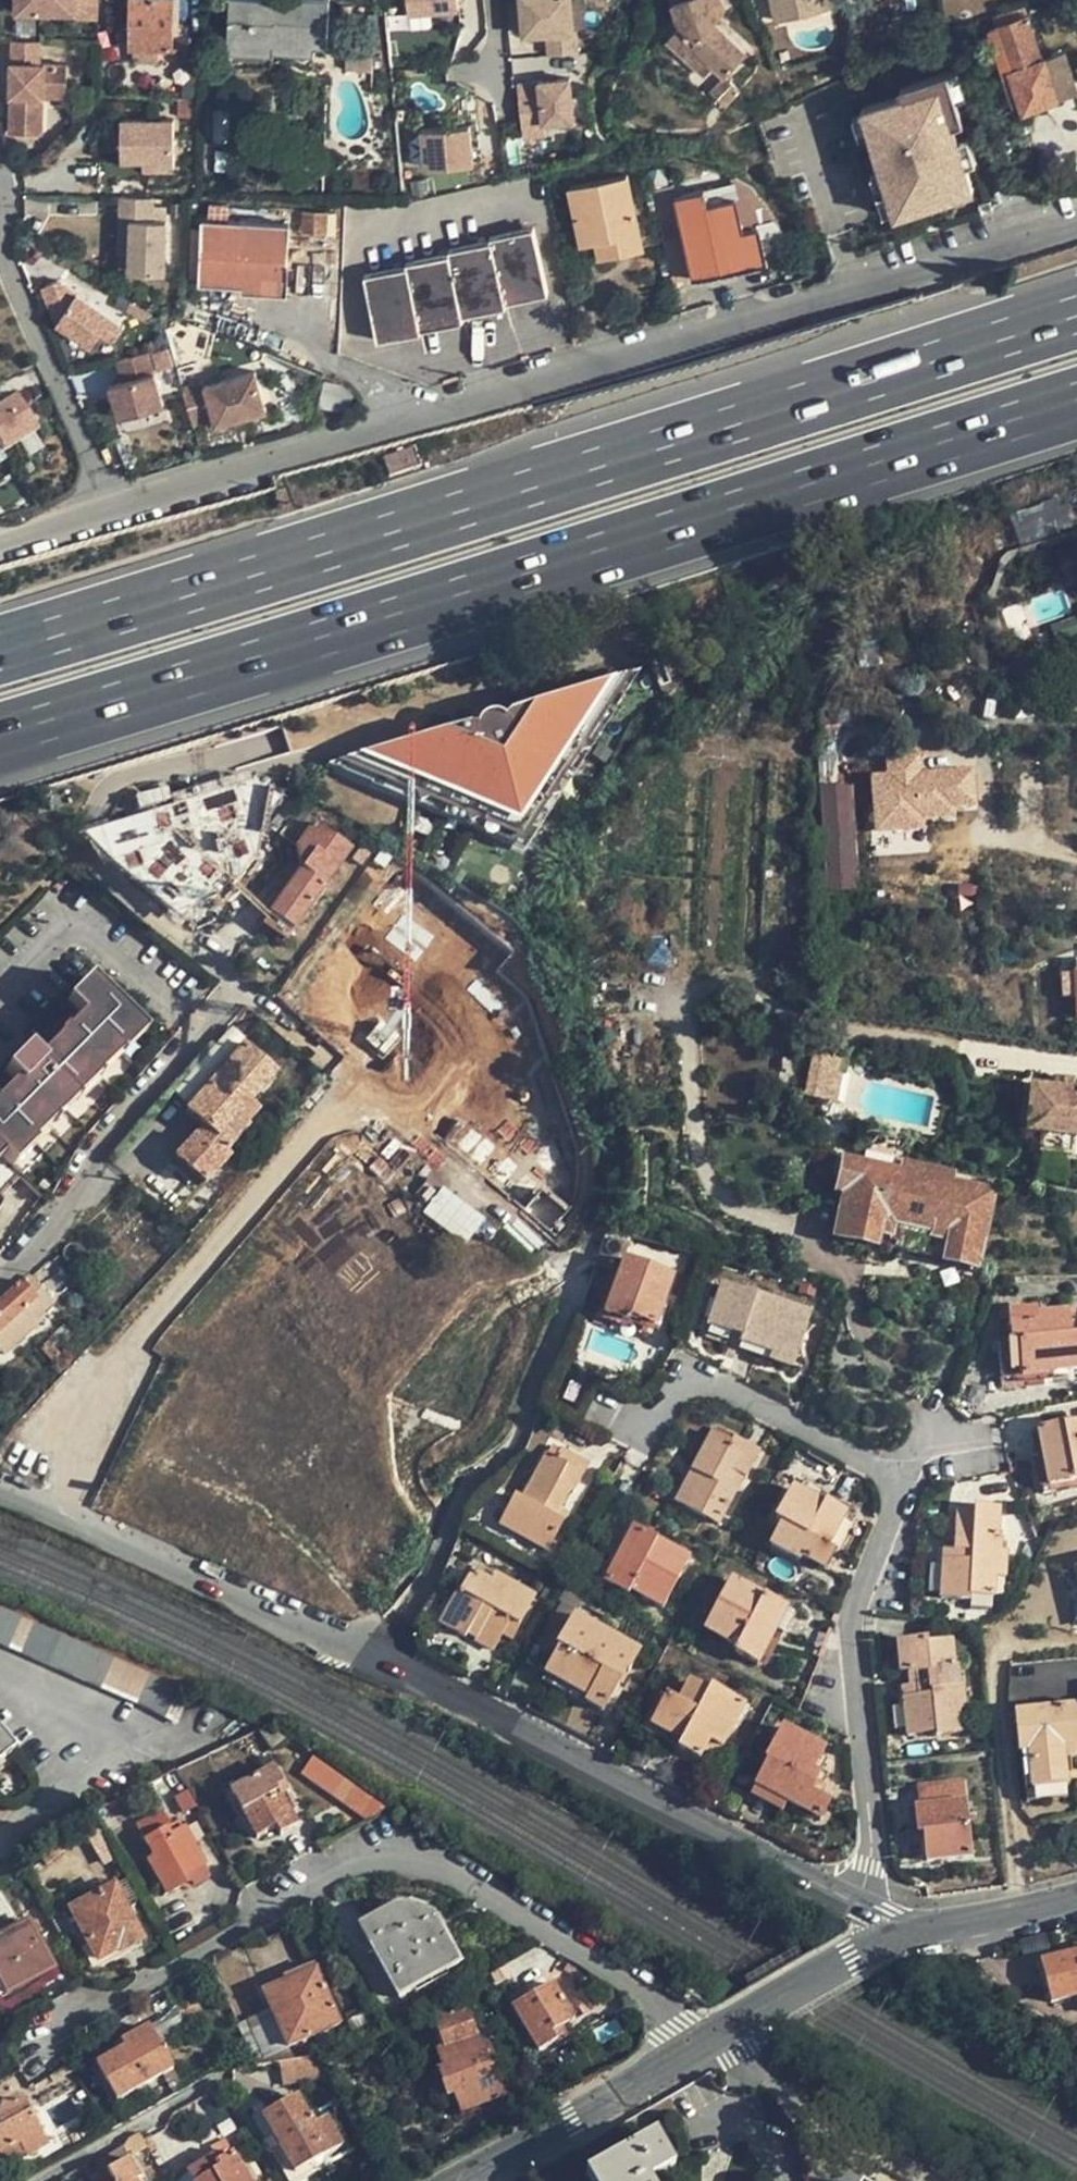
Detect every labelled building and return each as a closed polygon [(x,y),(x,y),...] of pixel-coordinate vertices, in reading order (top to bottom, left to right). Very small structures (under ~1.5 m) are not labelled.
[(14,11),(75,11),(74,0),(14,0),(14,11)] [(128,45),(172,46),(172,25),(172,0),(128,0),(128,45)] [(180,25),(180,0),(172,0),(172,25),(180,25)] [(260,0),(228,0),(226,39),(325,44),(326,0),(275,0),(275,3),(260,2),(260,0)] [(406,12),(457,6),(457,0),(405,0),(406,12)] [(522,32),(544,30),(574,27),(572,0),(519,0),(522,32)] [(716,20),(720,16),(717,3),(725,1),(725,0),(677,0),(682,15),(684,18),(669,33),(684,50),(694,41),(713,61),(724,73),(746,52),(716,20)] [(780,0),(772,0),(777,19),(784,18),(780,0)] [(823,0),(780,0),(784,18),(825,9),(823,0)] [(727,9),(725,1),(717,3),(720,16),(727,9)] [(1066,54),(1045,61),(1029,14),(988,28),(1005,76),(1012,73),(1021,99),(1024,108),(1076,89),(1076,86),(1066,54)] [(188,25),(180,25),(172,25),(172,46),(187,46),(188,25)] [(547,54),(579,51),(577,27),(574,27),(544,30),(547,54)] [(10,40),(9,62),(38,62),(39,40),(10,40)] [(713,61),(694,41),(684,50),(704,70),(713,61)] [(375,48),(351,48),(351,67),(376,67),(375,48)] [(38,62),(9,62),(8,94),(7,132),(41,133),(42,96),(65,96),(65,63),(38,62)] [(895,213),(973,188),(966,164),(958,140),(953,123),(946,101),(955,98),(965,95),(957,70),(860,101),(863,111),(869,131),(881,169),(894,209),(895,213)] [(723,102),(738,88),(724,73),(708,87),(723,102)] [(1021,99),(1012,73),(1005,76),(1014,101),(1021,99)] [(521,136),(544,134),(543,121),(573,118),(568,77),(515,83),(521,136)] [(962,120),(955,98),(946,101),(953,123),(962,120)] [(869,131),(863,111),(853,115),(859,134),(869,131)] [(142,158),(173,158),(172,118),(119,118),(119,159),(142,158)] [(423,168),(472,163),(468,125),(419,130),(423,168)] [(976,161),(968,137),(958,140),(966,164),(976,161)] [(173,167),(173,158),(142,158),(142,167),(173,167)] [(894,209),(881,169),(871,172),(884,212),(894,209)] [(610,242),(637,235),(623,173),(567,185),(577,232),(592,229),(594,238),(597,257),(612,253),(610,242)] [(712,198),(740,194),(738,181),(710,185),(712,198)] [(651,188),(671,279),(764,258),(757,227),(741,230),(734,197),(706,203),(703,192),(675,198),(672,184),(651,188)] [(152,219),(153,198),(117,197),(116,251),(129,251),(129,270),(164,271),(166,220),(152,219)] [(323,232),(323,210),(303,210),(303,232),(323,232)] [(335,211),(323,210),(323,232),(334,233),(335,211)] [(203,276),(222,277),(245,277),(246,283),(287,284),(290,217),(206,214),(203,276)] [(406,263),(363,273),(376,335),(419,326),(418,323),(460,314),(459,311),(503,301),(503,298),(542,288),(530,225),(490,234),(490,237),(446,247),(446,250),(405,259),(406,263)] [(579,242),(594,238),(592,229),(577,232),(579,242)] [(640,247),(637,235),(610,242),(612,253),(640,247)] [(122,326),(57,282),(41,289),(56,324),(90,347),(100,331),(113,340),(122,326)] [(569,344),(580,341),(578,332),(567,335),(569,344)] [(108,387),(118,419),(163,406),(147,353),(116,362),(122,383),(108,387)] [(182,386),(192,423),(212,417),(213,424),(264,410),(254,370),(203,384),(202,380),(182,386)] [(33,432),(12,398),(0,405),(0,452),(33,432)] [(134,457),(122,462),(129,478),(142,475),(134,457)] [(1009,515),(1021,547),(1075,527),(1063,495),(1009,515)] [(604,682),(522,710),(524,718),(507,723),(503,726),(498,721),(491,717),(482,716),(474,721),(470,729),(468,736),(464,735),(446,740),(444,733),(360,755),(364,769),(410,789),(416,803),(430,798),(459,811),(464,824),(479,819),(515,835),(539,801),(554,798),(551,782),(569,757),(584,754),(581,738),(609,697),(604,682)] [(524,718),(522,710),(503,716),(498,721),(503,726),(507,723),(524,718)] [(468,736),(470,729),(464,728),(444,733),(446,740),(464,735),(468,736)] [(971,748),(854,753),(856,799),(974,795),(971,748)] [(817,754),(827,950),(863,948),(856,799),(854,753),(817,754)] [(346,853),(308,826),(295,816),(279,838),(292,846),(297,870),(258,925),(281,942),(346,853)] [(376,846),(359,869),(375,880),(390,857),(376,846)] [(462,899),(456,906),(467,915),(473,908),(462,899)] [(467,915),(456,906),(452,905),(434,930),(447,939),(430,965),(445,976),(448,971),(473,989),(501,950),(462,922),(467,915)] [(340,929),(315,966),(332,978),(328,986),(351,1002),(369,975),(384,985),(400,960),(386,950),(381,956),(340,929)] [(1076,997),(1076,996),(1076,973),(1060,973),(1061,997),(1076,997)] [(2,1159),(25,1136),(23,1134),(110,1046),(112,1049),(135,1025),(88,979),(65,1002),(79,1015),(85,1020),(42,1064),(18,1088),(0,1106),(0,1158),(2,1159)] [(57,1036),(35,1058),(42,1064),(85,1020),(79,1015),(64,1030),(62,1029),(56,1036),(57,1036)] [(141,1032),(135,1025),(112,1049),(117,1053),(119,1055),(141,1032)] [(425,1098),(438,1109),(443,1103),(456,1114),(467,1124),(511,1074),(488,1053),(474,1069),(462,1058),(466,1053),(452,1040),(432,1062),(445,1073),(425,1098)] [(30,1142),(117,1053),(112,1049),(110,1046),(23,1134),(25,1136),(30,1142)] [(205,1128),(216,1139),(217,1137),(272,1075),(240,1046),(185,1110),(205,1128)] [(1,1071),(13,1082),(18,1088),(42,1064),(35,1058),(25,1049),(1,1071)] [(813,1054),(810,1066),(841,1071),(843,1060),(813,1054)] [(835,1105),(841,1071),(810,1066),(804,1098),(835,1105)] [(1061,1082),(1063,1071),(1044,1068),(1042,1079),(1061,1082)] [(1076,1123),(1076,1084),(1061,1082),(1042,1079),(1019,1075),(1011,1120),(1028,1123),(1058,1128),(1076,1131),(1076,1123)] [(13,1082),(0,1094),(0,1106),(18,1088),(13,1082)] [(449,1120),(456,1114),(443,1103),(438,1109),(449,1120)] [(518,1177),(540,1199),(571,1163),(524,1119),(509,1137),(519,1146),(499,1171),(512,1183),(518,1177)] [(1055,1145),(1058,1128),(1028,1123),(1025,1140),(1055,1145)] [(216,1139),(205,1128),(196,1138),(192,1134),(172,1157),(204,1184),(224,1162),(216,1156),(226,1145),(217,1137),(216,1139)] [(34,1145),(30,1142),(25,1136),(2,1159),(11,1168),(34,1145)] [(902,1177),(852,1164),(844,1169),(840,1188),(846,1194),(838,1233),(971,1263),(987,1195),(945,1185),(946,1176),(904,1166),(902,1177)] [(535,1204),(540,1199),(518,1177),(512,1183),(535,1204)] [(622,1260),(630,1235),(606,1228),(597,1263),(617,1269),(601,1313),(625,1322),(628,1316),(653,1326),(671,1277),(622,1260)] [(0,1301),(0,1352),(2,1354),(36,1323),(32,1318),(51,1301),(27,1276),(0,1301)] [(744,1291),(720,1284),(707,1324),(741,1335),(739,1342),(769,1352),(767,1360),(790,1368),(810,1310),(745,1289),(744,1291)] [(997,1343),(1000,1380),(1046,1377),(1046,1372),(1076,1369),(1076,1339),(1076,1334),(1069,1334),(1067,1311),(1035,1312),(1035,1307),(1009,1309),(1010,1319),(1008,1320),(1009,1343),(997,1343)] [(47,1341),(39,1348),(53,1361),(59,1355),(47,1341)] [(1062,1426),(1038,1430),(1048,1486),(1073,1482),(1075,1479),(1076,1479),(1076,1425),(1064,1428),(1062,1426)] [(717,1427),(691,1474),(700,1479),(687,1506),(720,1525),(742,1482),(747,1480),(762,1452),(717,1427)] [(590,1465),(552,1444),(521,1500),(517,1498),(502,1523),(548,1551),(561,1528),(555,1524),(572,1492),(575,1493),(590,1465)] [(677,1500),(687,1506),(700,1479),(691,1474),(677,1500)] [(793,1491),(777,1519),(783,1523),(771,1546),(801,1562),(803,1558),(826,1570),(835,1550),(830,1549),(846,1515),(827,1504),(826,1507),(793,1491)] [(959,1510),(956,1548),(955,1559),(943,1558),(941,1598),(972,1600),(973,1596),(995,1597),(997,1578),(1007,1578),(1009,1554),(1003,1553),(1004,1538),(1001,1539),(1002,1509),(977,1507),(975,1511),(959,1510)] [(630,1596),(633,1592),(665,1609),(691,1561),(626,1525),(617,1542),(625,1547),(606,1584),(630,1596)] [(943,1548),(943,1558),(955,1559),(956,1548),(943,1548)] [(462,1592),(455,1597),(440,1624),(466,1638),(468,1635),(471,1628),(479,1633),(476,1639),(477,1642),(494,1651),(503,1635),(512,1640),(536,1598),(496,1576),(492,1581),(476,1571),(462,1592)] [(785,1638),(795,1616),(731,1581),(706,1630),(738,1647),(735,1652),(758,1665),(775,1633),(785,1638)] [(421,1614),(440,1624),(455,1597),(437,1586),(421,1614)] [(0,1610),(0,1642),(7,1645),(150,1709),(176,1722),(189,1694),(163,1682),(0,1610)] [(576,1618),(545,1675),(587,1698),(585,1704),(605,1714),(625,1673),(630,1673),(642,1653),(576,1618)] [(468,1635),(476,1639),(479,1633),(471,1628),(468,1635)] [(926,1641),(896,1644),(898,1673),(907,1673),(909,1686),(905,1687),(906,1696),(901,1696),(906,1735),(936,1732),(937,1736),(962,1733),(959,1712),(966,1710),(964,1687),(961,1686),(959,1668),(954,1667),(952,1643),(928,1645),(926,1641)] [(690,1682),(678,1704),(668,1700),(653,1728),(681,1744),(680,1750),(702,1762),(708,1752),(717,1757),(745,1708),(713,1690),(710,1692),(690,1682)] [(1012,1709),(1015,1751),(1027,1750),(1029,1799),(1069,1796),(1066,1745),(1076,1745),(1076,1700),(1012,1709)] [(768,1765),(756,1787),(787,1803),(822,1822),(831,1805),(813,1795),(822,1776),(816,1771),(826,1750),(783,1727),(766,1762),(768,1765)] [(9,1753),(0,1742),(0,1760),(9,1753)] [(209,1753),(175,1769),(182,1781),(215,1765),(209,1753)] [(361,1818),(384,1805),(325,1765),(314,1782),(361,1818)] [(272,1766),(229,1790),(254,1839),(274,1828),(279,1835),(299,1824),(275,1783),(281,1780),(272,1766)] [(817,1791),(837,1798),(845,1778),(824,1770),(817,1791)] [(964,1782),(921,1787),(922,1810),(915,1811),(918,1838),(925,1839),(927,1865),(972,1861),(964,1782)] [(783,1813),(787,1803),(756,1787),(753,1796),(783,1813)] [(171,1822),(162,1808),(133,1823),(151,1856),(143,1860),(161,1894),(182,1883),(178,1876),(184,1873),(188,1880),(190,1884),(206,1876),(200,1865),(202,1864),(185,1832),(184,1832),(181,1826),(170,1832),(166,1825),(171,1822)] [(44,1865),(68,1847),(61,1837),(36,1854),(44,1865)] [(184,1873),(178,1876),(182,1883),(188,1880),(184,1873)] [(122,1882),(112,1887),(124,1909),(134,1904),(122,1882)] [(124,1909),(112,1887),(111,1885),(66,1909),(95,1963),(140,1940),(124,1909)] [(0,1893),(0,1924),(14,1916),(0,1893)] [(398,1999),(461,1964),(434,1916),(394,1905),(359,1926),(398,1999)] [(0,1933),(0,1992),(2,1995),(51,1969),(24,1921),(0,1933)] [(1039,1964),(1051,2006),(1076,1999),(1076,1953),(1039,1964)] [(530,1955),(506,1968),(514,1982),(519,1992),(542,1980),(543,1977),(530,1955)] [(288,2048),(342,2024),(316,1966),(262,1990),(288,2048)] [(502,1988),(514,1982),(506,1968),(495,1974),(502,1988)] [(555,1982),(512,2006),(536,2051),(557,2040),(550,2031),(575,2019),(555,1982)] [(464,2008),(435,2017),(445,2048),(437,2051),(444,2070),(438,2072),(447,2098),(455,2096),(461,2112),(509,2094),(504,2080),(501,2080),(488,2044),(479,2047),(464,2008)] [(379,2025),(373,2011),(347,2021),(354,2036),(379,2025)] [(117,2100),(161,2075),(172,2068),(163,2053),(157,2042),(148,2025),(120,2040),(124,2046),(96,2062),(117,2100)] [(165,2038),(157,2042),(163,2053),(170,2049),(165,2038)] [(176,2076),(172,2068),(161,2075),(165,2083),(176,2076)] [(309,2115),(297,2095),(262,2115),(293,2172),(341,2145),(325,2116),(316,2121),(313,2115),(309,2115)] [(19,2142),(23,2147),(40,2138),(17,2098),(0,2106),(0,2153),(19,2142)] [(676,2171),(657,2136),(587,2174),(591,2180),(657,2180),(676,2171)] [(40,2138),(23,2147),(19,2142),(0,2153),(0,2165),(19,2155),(22,2160),(46,2147),(40,2138)] [(141,2178),(122,2146),(100,2160),(111,2180),(136,2180),(141,2178)] [(218,2162),(214,2165),(216,2169),(197,2180),(250,2180),(235,2153),(218,2162)] [(191,2180),(197,2180),(216,2169),(214,2165),(218,2162),(213,2155),(185,2170),(191,2180)]
